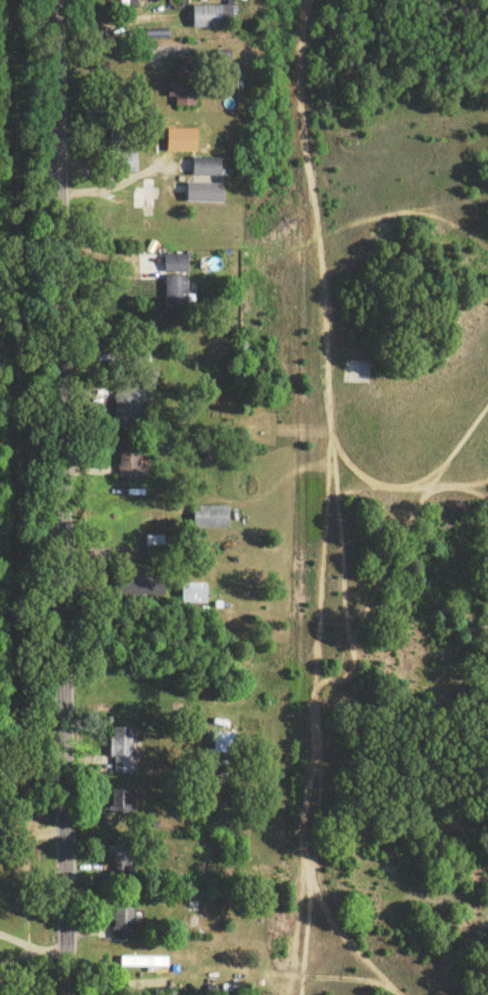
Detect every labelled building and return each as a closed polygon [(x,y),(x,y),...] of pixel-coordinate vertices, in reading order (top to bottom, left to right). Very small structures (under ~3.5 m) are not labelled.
[(138,0),(119,0),(119,12),(138,12),(138,0)] [(223,9),(193,9),(193,32),(223,32),(223,9)] [(196,108),(196,70),(174,70),(174,82),(169,82),(169,108),(196,108)] [(224,180),(224,161),(192,160),(192,180),(224,180)] [(226,205),(226,187),(172,187),(172,205),(226,205)] [(188,259),(165,259),(165,275),(188,275),(188,259)] [(188,279),(165,279),(165,324),(188,324),(188,279)] [(144,482),(144,451),(119,451),(119,482),(144,482)] [(231,508),(195,508),(195,531),(231,531),(231,508)] [(146,538),(146,566),(163,566),(163,538),(146,538)] [(165,599),(165,579),(132,579),(132,599),(165,599)] [(209,586),(183,586),(183,607),(209,607),(209,586)] [(135,777),(136,729),(114,729),(113,776),(135,777)] [(239,755),(239,734),(216,734),(216,755),(239,755)] [(136,792),(114,792),(114,814),(136,814),(136,792)] [(114,877),(138,877),(138,845),(114,845),(114,877)] [(135,942),(135,910),(112,910),(112,942),(135,942)]
